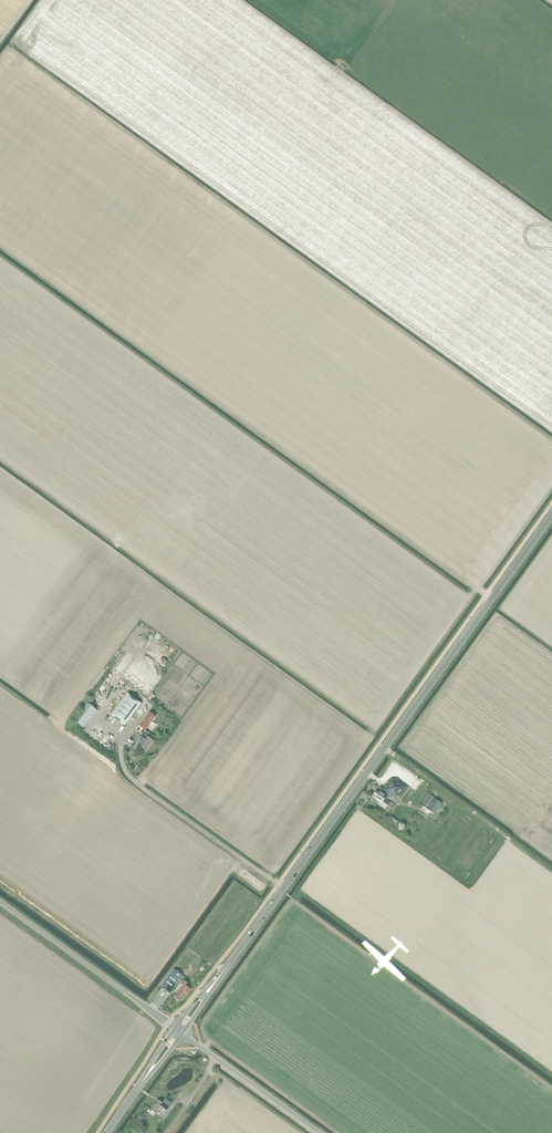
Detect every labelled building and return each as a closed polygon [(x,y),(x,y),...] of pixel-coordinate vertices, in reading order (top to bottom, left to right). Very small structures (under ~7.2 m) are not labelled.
[(125,652),(111,670),(144,695),(157,677),(125,652)] [(128,693),(111,715),(125,726),(142,704),(141,704),(144,700),(140,697),(137,701),(128,693)] [(74,721),(83,728),(97,711),(87,704),(74,721)] [(142,742),(139,746),(146,751),(153,741),(151,740),(154,737),(145,730),(154,717),(149,713),(139,727),(143,729),(141,733),(143,734),(139,740),(142,742)] [(393,780),(385,791),(379,788),(373,797),(380,802),(383,805),(387,799),(388,798),(391,800),(393,797),(396,800),(405,788),(393,780)] [(430,795),(422,806),(434,814),(441,803),(430,795)] [(391,802),(387,799),(383,805),(380,802),(378,805),(385,810),(391,802)] [(398,822),(391,816),(388,820),(395,826),(398,822)] [(174,969),(161,987),(170,994),(183,976),(174,969)] [(177,997),(177,998),(177,999),(179,1001),(181,1001),(182,1000),(183,1000),(190,990),(186,987),(188,984),(183,981),(181,983),(184,986),(177,995),(177,996),(177,997)] [(168,1097),(164,1102),(170,1107),(174,1102),(168,1097)] [(156,1104),(152,1110),(156,1114),(159,1109),(162,1111),(162,1112),(165,1114),(166,1112),(169,1108),(158,1100),(157,1100),(155,1103),(156,1104)]
